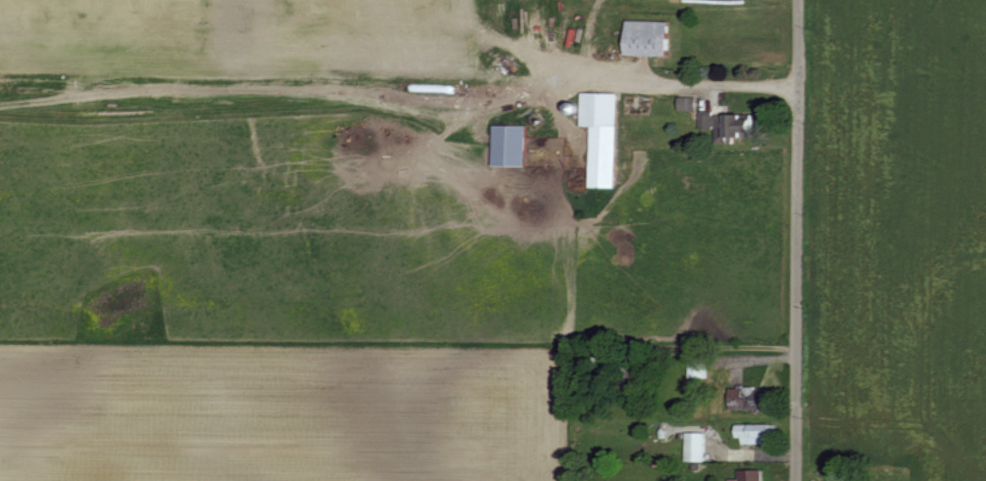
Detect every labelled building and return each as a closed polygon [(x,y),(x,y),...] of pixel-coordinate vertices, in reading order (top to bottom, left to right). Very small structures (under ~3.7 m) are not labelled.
[(675,21),(632,20),(631,55),(675,56),(675,21)] [(622,92),(586,92),(586,103),(571,103),(571,113),(585,113),(585,126),(595,126),(595,187),(621,187),(622,92)] [(683,110),(701,111),(701,97),(683,96),(683,110)] [(703,129),(720,130),(720,137),(749,138),(749,131),(759,131),(760,118),(749,118),(749,114),(703,113),(703,129)] [(530,125),(498,124),(497,165),(530,166),(530,125)] [(693,378),(710,377),(709,356),(693,356),(693,378)] [(733,388),(734,412),(776,410),(775,393),(760,394),(760,387),(733,388)] [(776,443),(776,434),(782,434),(782,424),(742,424),(742,444),(776,443)] [(709,432),(690,432),(689,461),(708,461),(709,432)] [(732,480),(766,480),(766,469),(742,470),(742,479),(732,479),(732,480)]
